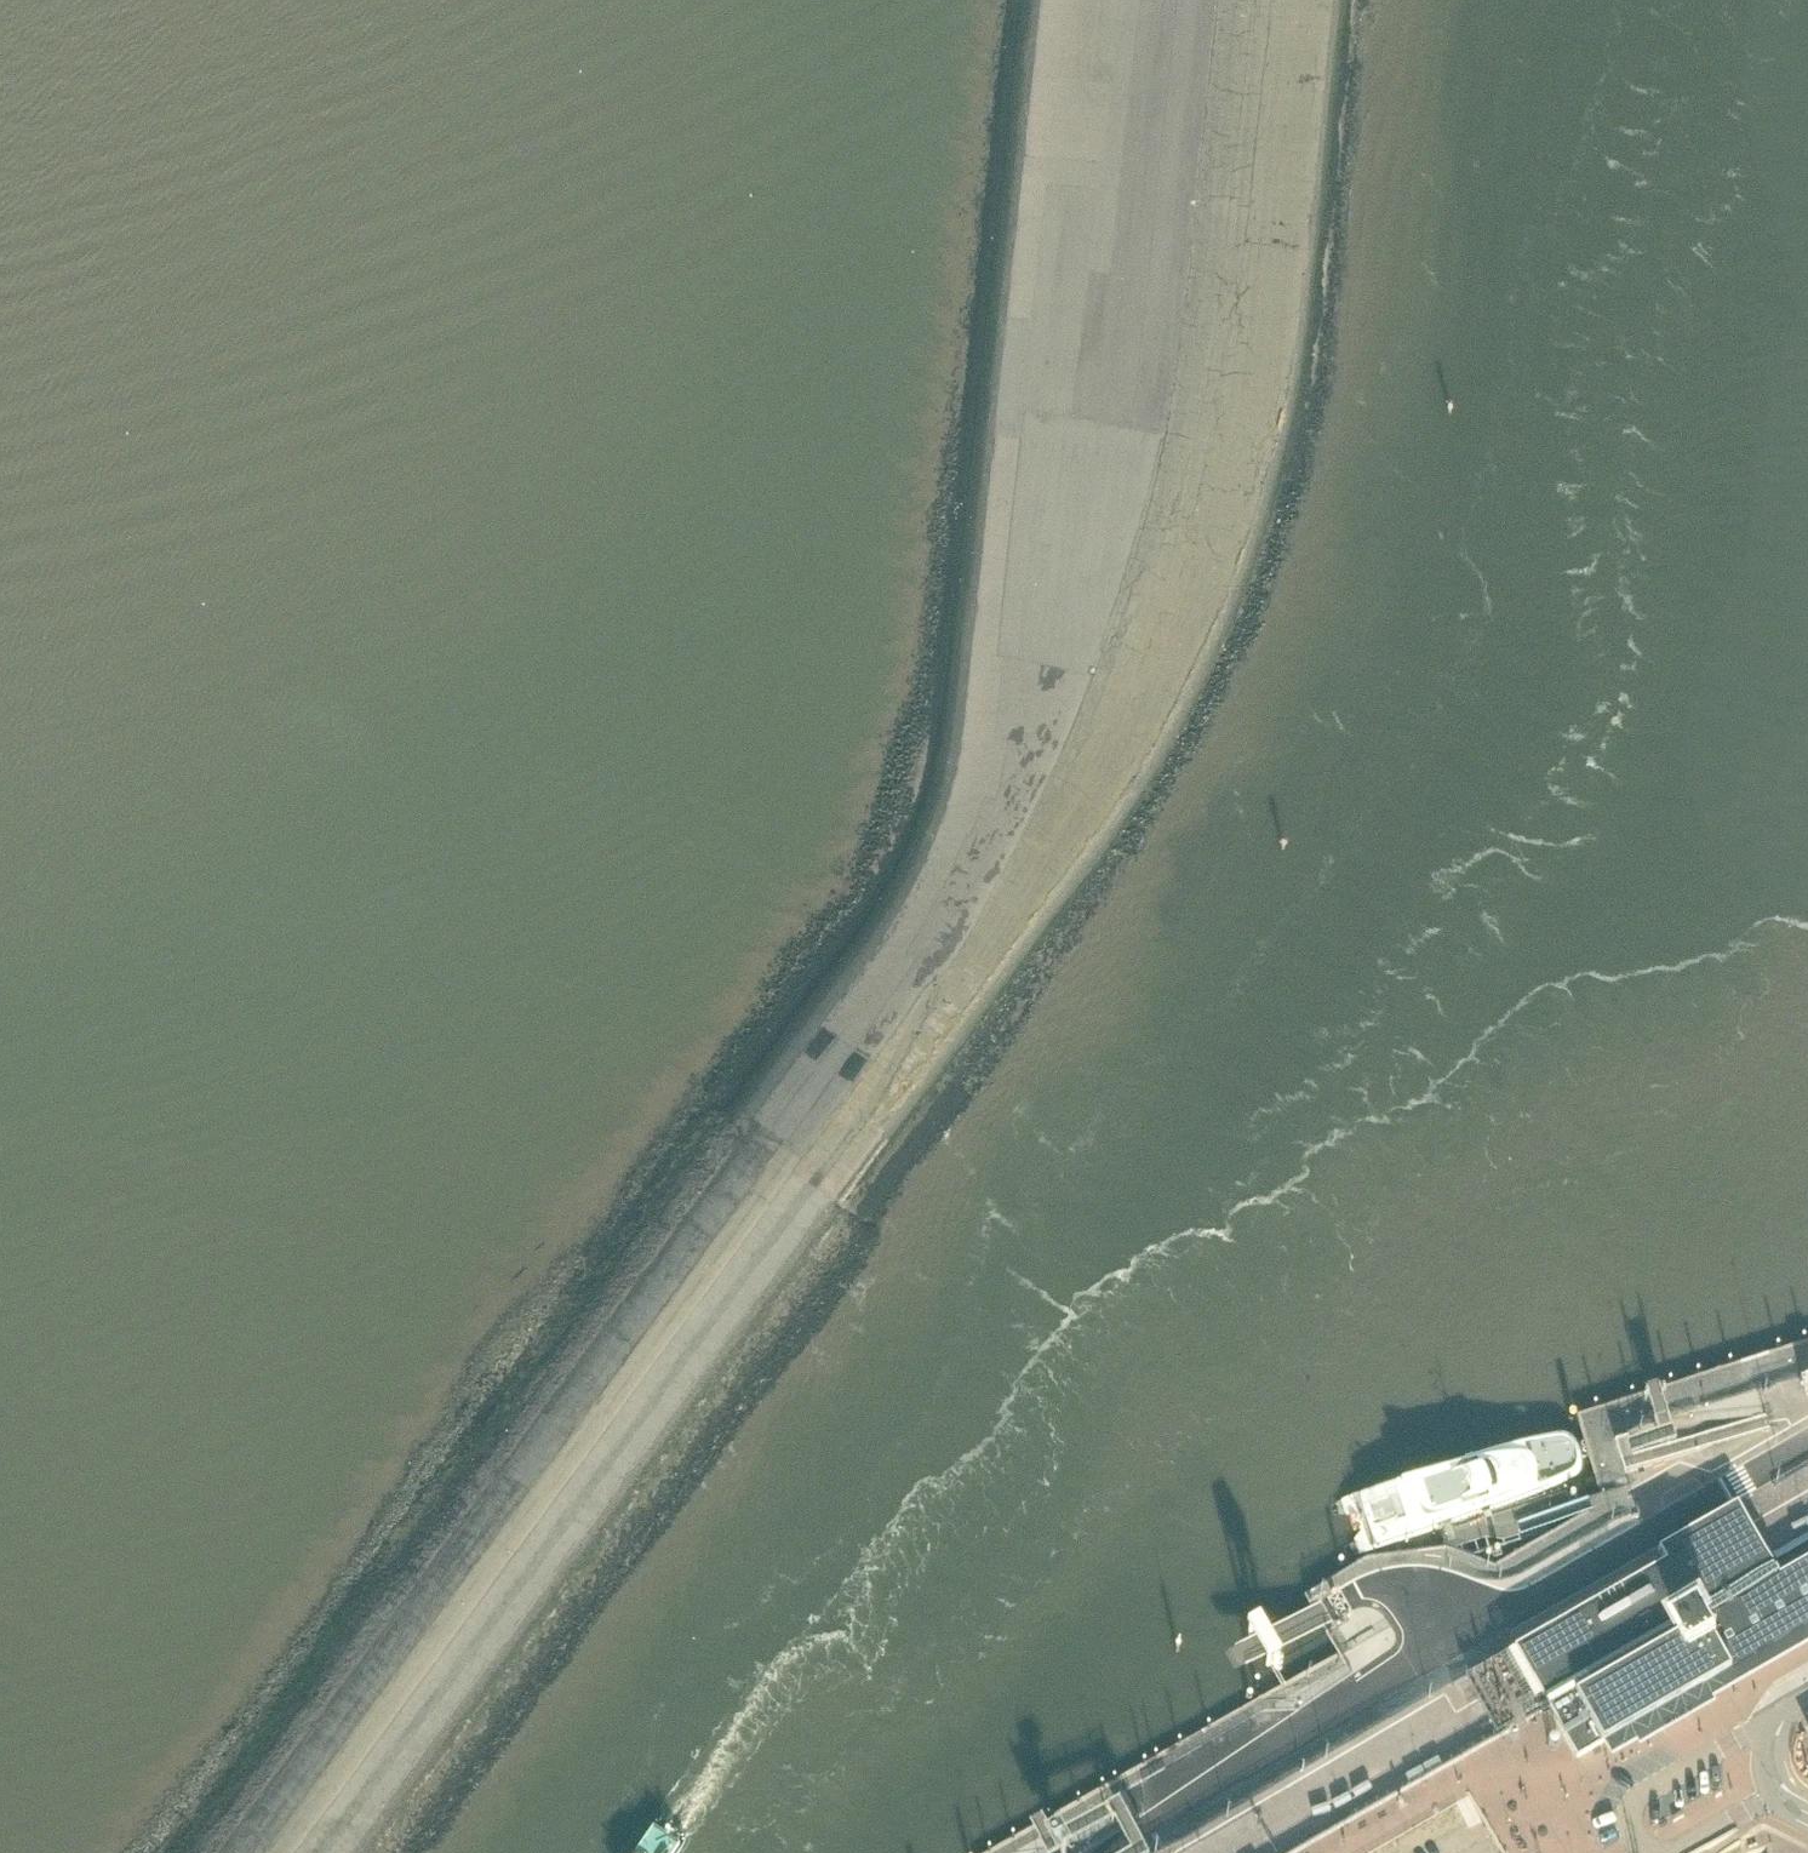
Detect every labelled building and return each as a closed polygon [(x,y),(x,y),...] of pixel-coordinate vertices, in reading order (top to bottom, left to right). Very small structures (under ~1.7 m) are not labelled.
[(1552,1715),(1577,1759),(1604,1744),(1653,1716),(1660,1728),(1674,1720),(1687,1713),(1680,1700),(1731,1671),(1704,1624),(1779,1580),(1766,1556),(1748,1526),(1742,1515),(1737,1507),(1659,1551),(1667,1564),(1515,1651),(1496,1662),(1501,1670),(1509,1685),(1529,1719),(1548,1709),(1548,1710),(1552,1715)] [(1779,1580),(1704,1624),(1731,1671),(1680,1700),(1687,1713),(1674,1720),(1660,1728),(1653,1716),(1604,1744),(1612,1758),(1637,1744),(1639,1748),(1678,1726),(1715,1704),(1713,1700),(1807,1645),(1807,1564),(1779,1580)]
